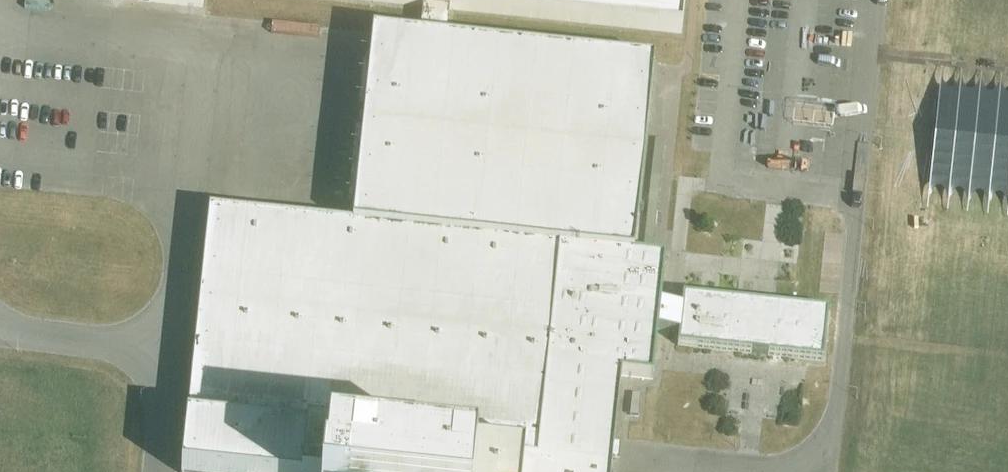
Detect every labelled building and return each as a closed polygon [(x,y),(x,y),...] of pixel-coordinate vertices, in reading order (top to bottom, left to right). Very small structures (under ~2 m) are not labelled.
[(420,38),(373,33),(360,153),(353,152),(348,202),(355,203),(353,226),(209,211),(182,471),(611,471),(621,376),(653,379),(658,331),(679,334),(678,346),(823,361),(829,311),(683,295),(682,308),(661,305),(665,259),(634,256),(654,62),(446,41),(449,9),(681,33),(685,0),(367,0),(423,6),(420,38)]
